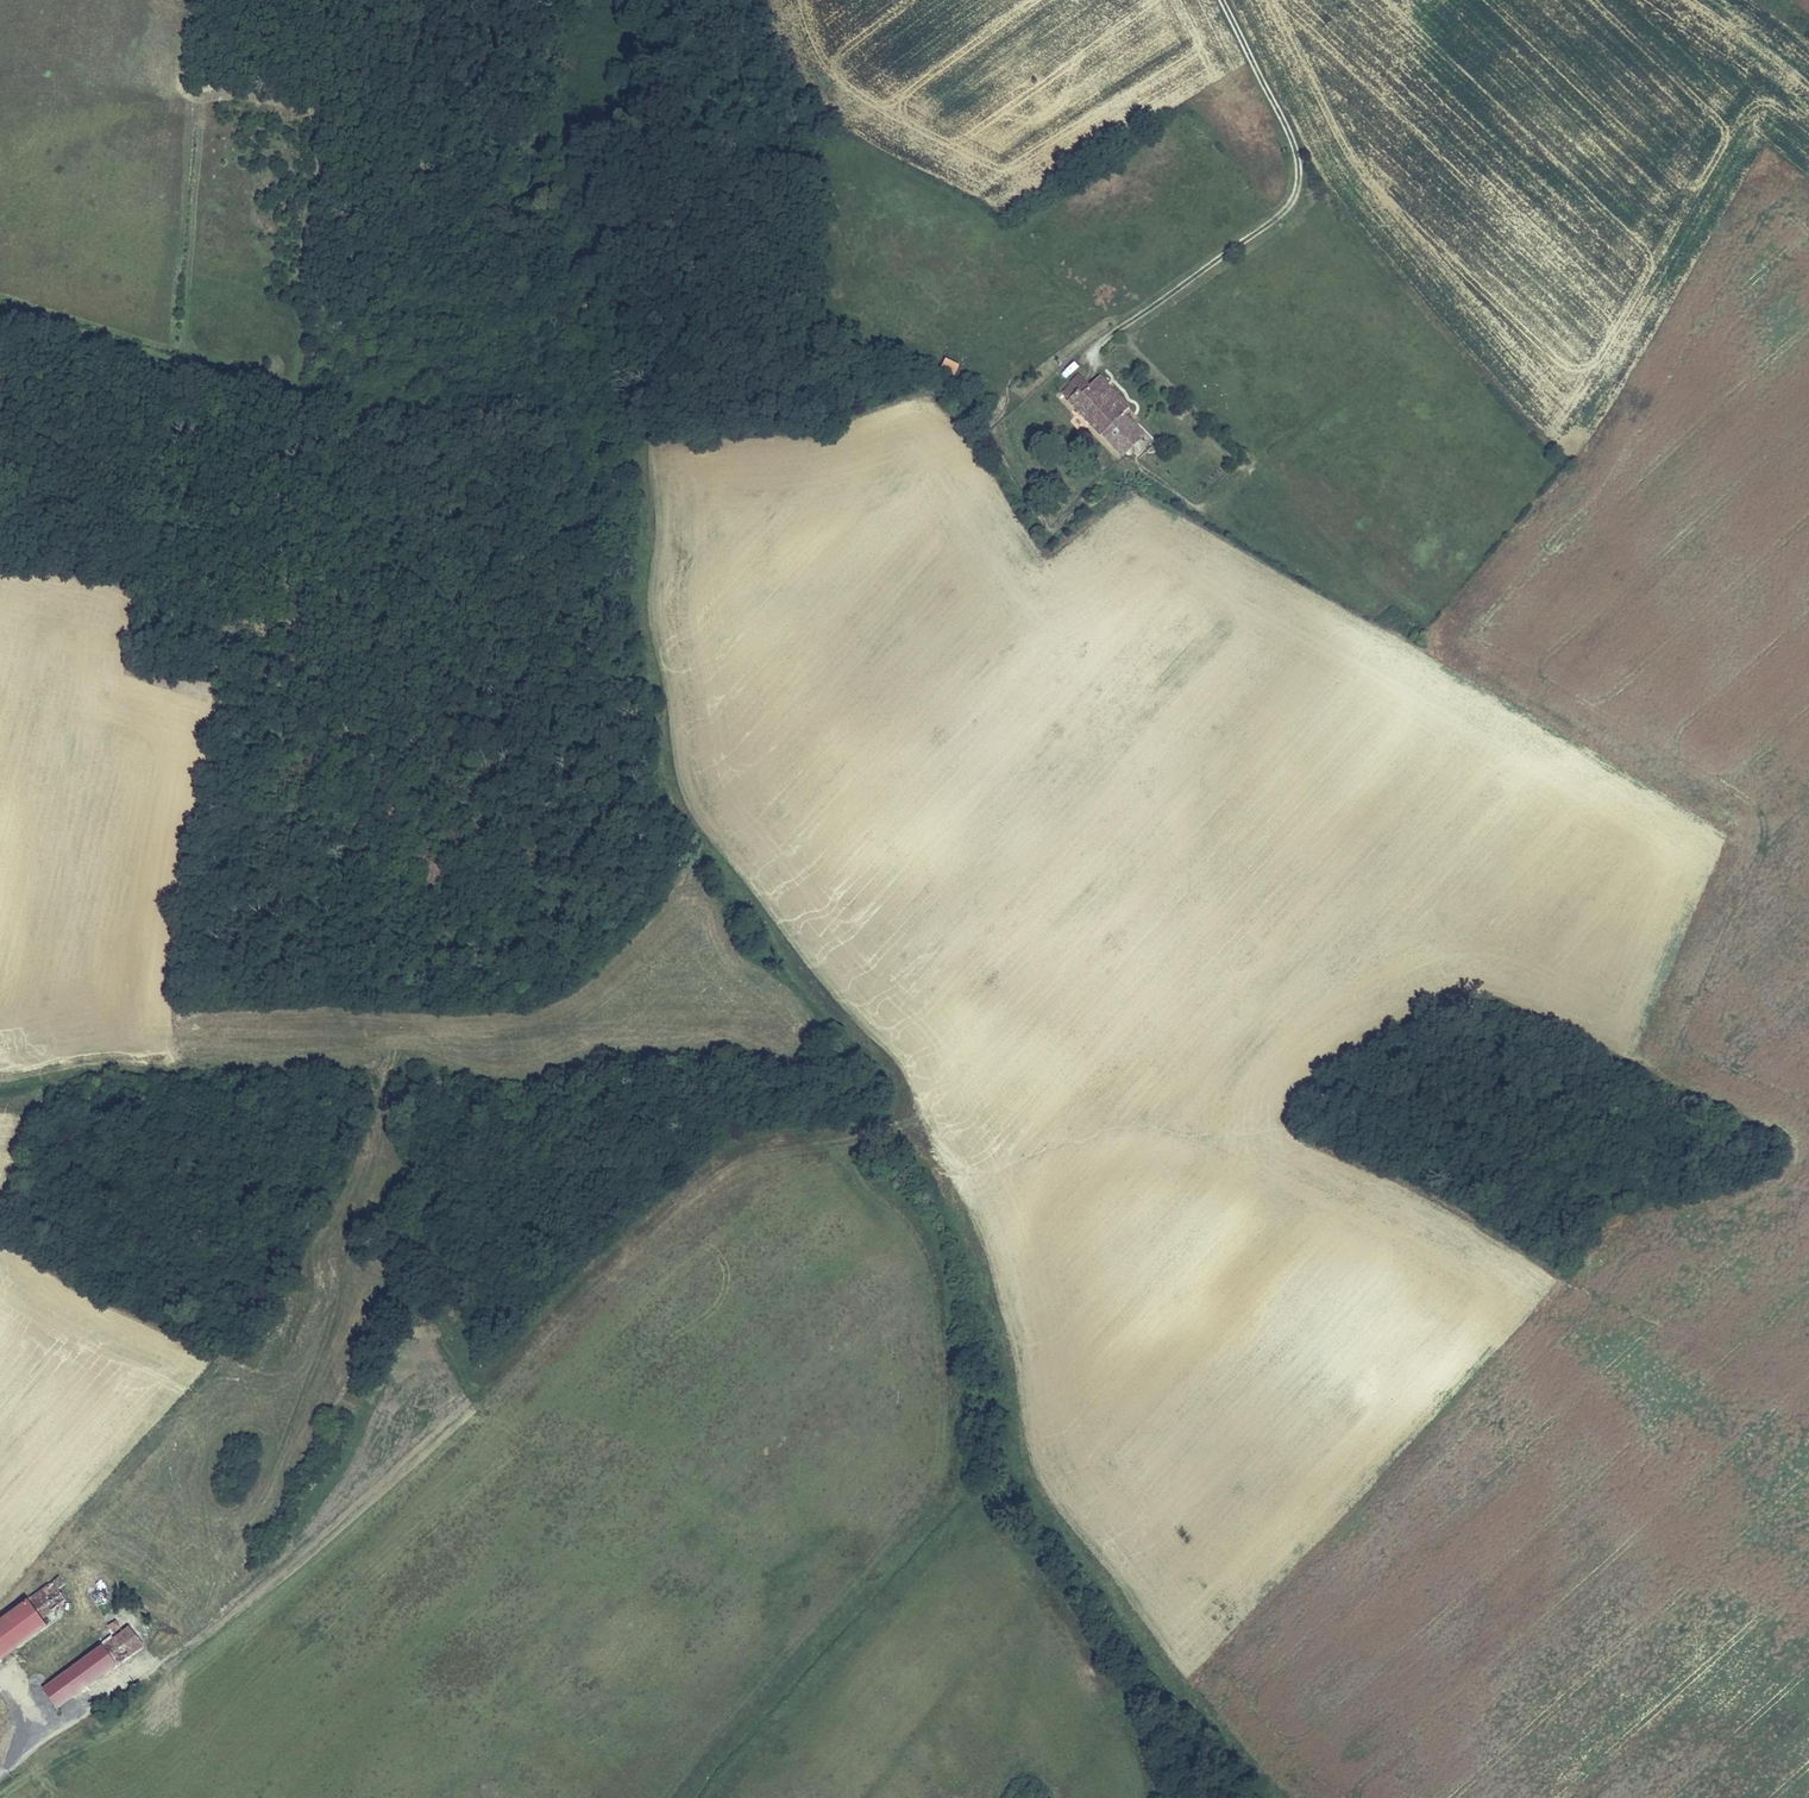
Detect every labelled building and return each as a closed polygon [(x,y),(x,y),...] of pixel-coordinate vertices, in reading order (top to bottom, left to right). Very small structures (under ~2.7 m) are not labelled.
[(946,358),(941,369),(955,375),(960,364),(946,358)] [(1061,398),(1099,436),(1120,415),(1126,407),(1096,377),(1086,386),(1079,378),(1061,398)] [(1120,415),(1099,436),(1120,457),(1140,435),(1120,415)] [(32,1630),(27,1622),(54,1604),(46,1594),(53,1589),(47,1581),(2,1612),(0,1614),(0,1652),(32,1630)] [(97,1644),(53,1677),(65,1693),(124,1649),(113,1634),(107,1638),(100,1628),(92,1634),(97,1644)] [(65,1693),(53,1677),(34,1692),(43,1707),(51,1703),(65,1693)] [(51,1703),(43,1707),(50,1721),(59,1716),(51,1703)]
